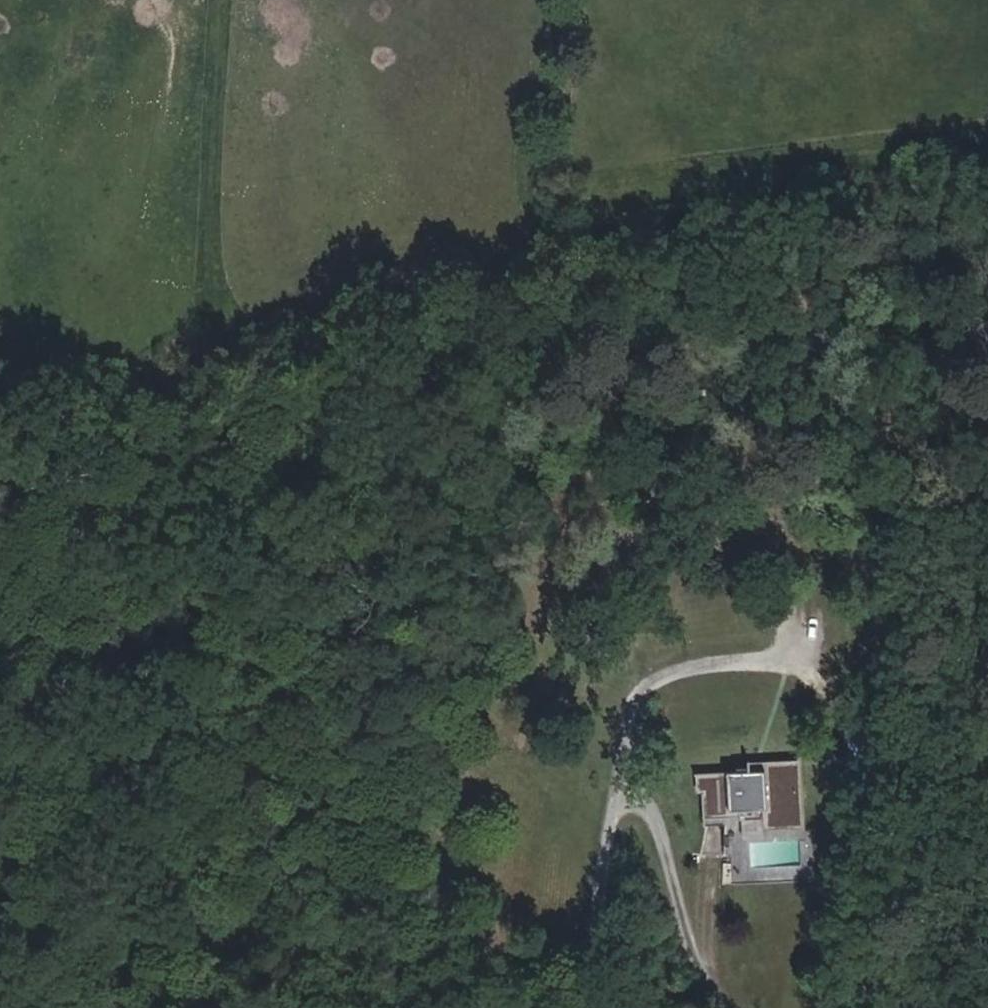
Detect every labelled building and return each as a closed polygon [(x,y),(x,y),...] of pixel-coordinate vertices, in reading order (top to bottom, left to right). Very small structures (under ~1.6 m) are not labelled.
[(779,732),(742,731),(741,773),(778,775),(778,768),(803,769),(803,782),(836,783),(837,728),(802,727),(802,732),(789,732),(789,729),(778,729),(779,732)]
